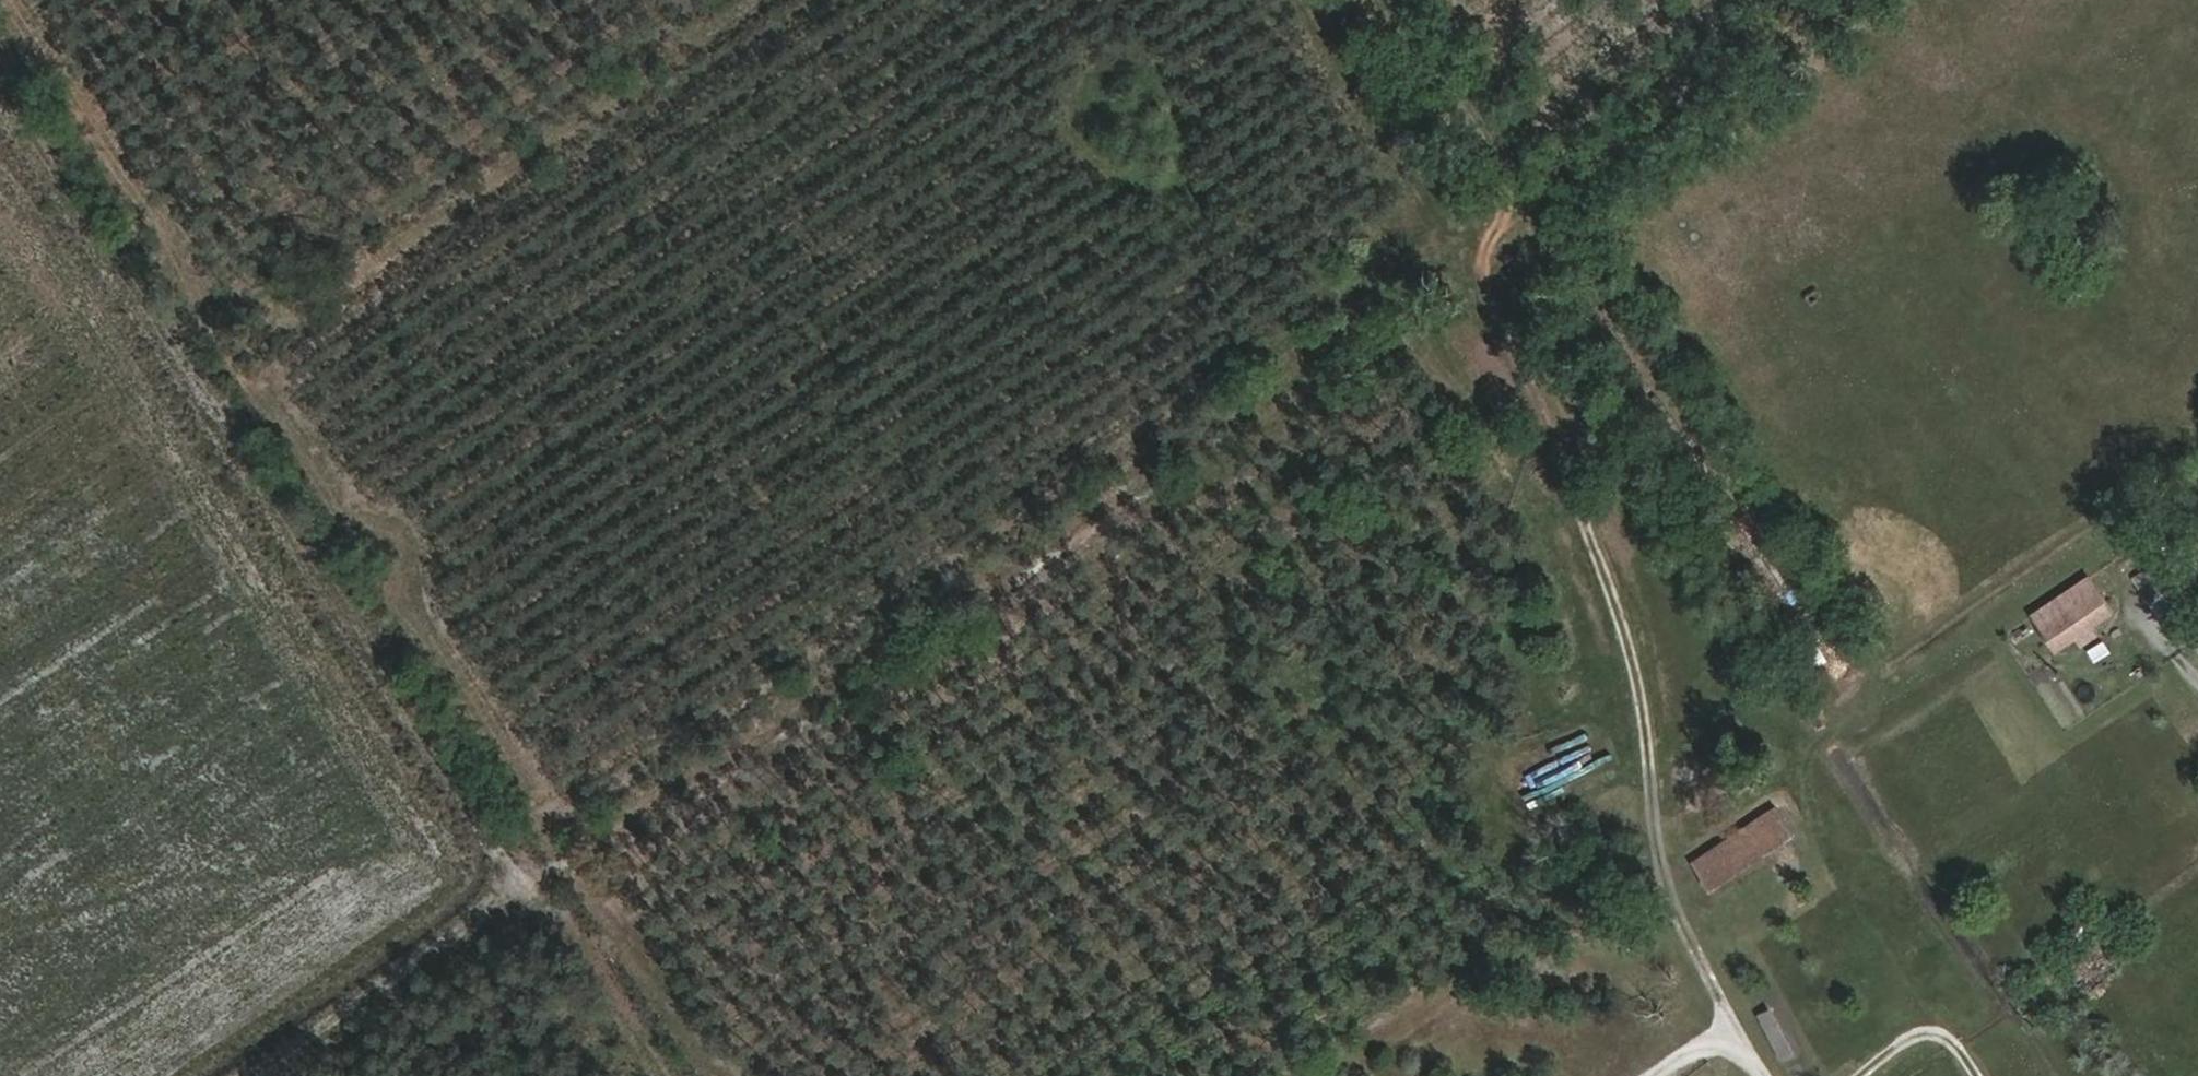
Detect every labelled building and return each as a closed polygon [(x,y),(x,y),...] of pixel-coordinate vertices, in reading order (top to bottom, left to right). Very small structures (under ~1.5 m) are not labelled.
[(2097,582),(2036,622),(2057,654),(2118,615),(2097,582)] [(1560,742),(1596,738),(1594,719),(1558,723),(1560,742)] [(1796,837),(1776,806),(1694,861),(1714,892),(1796,837)] [(2114,980),(2091,945),(2059,966),(2082,1001),(2114,980)] [(1772,1009),(1760,1017),(1793,1074),(1805,1066),(1772,1009)]
